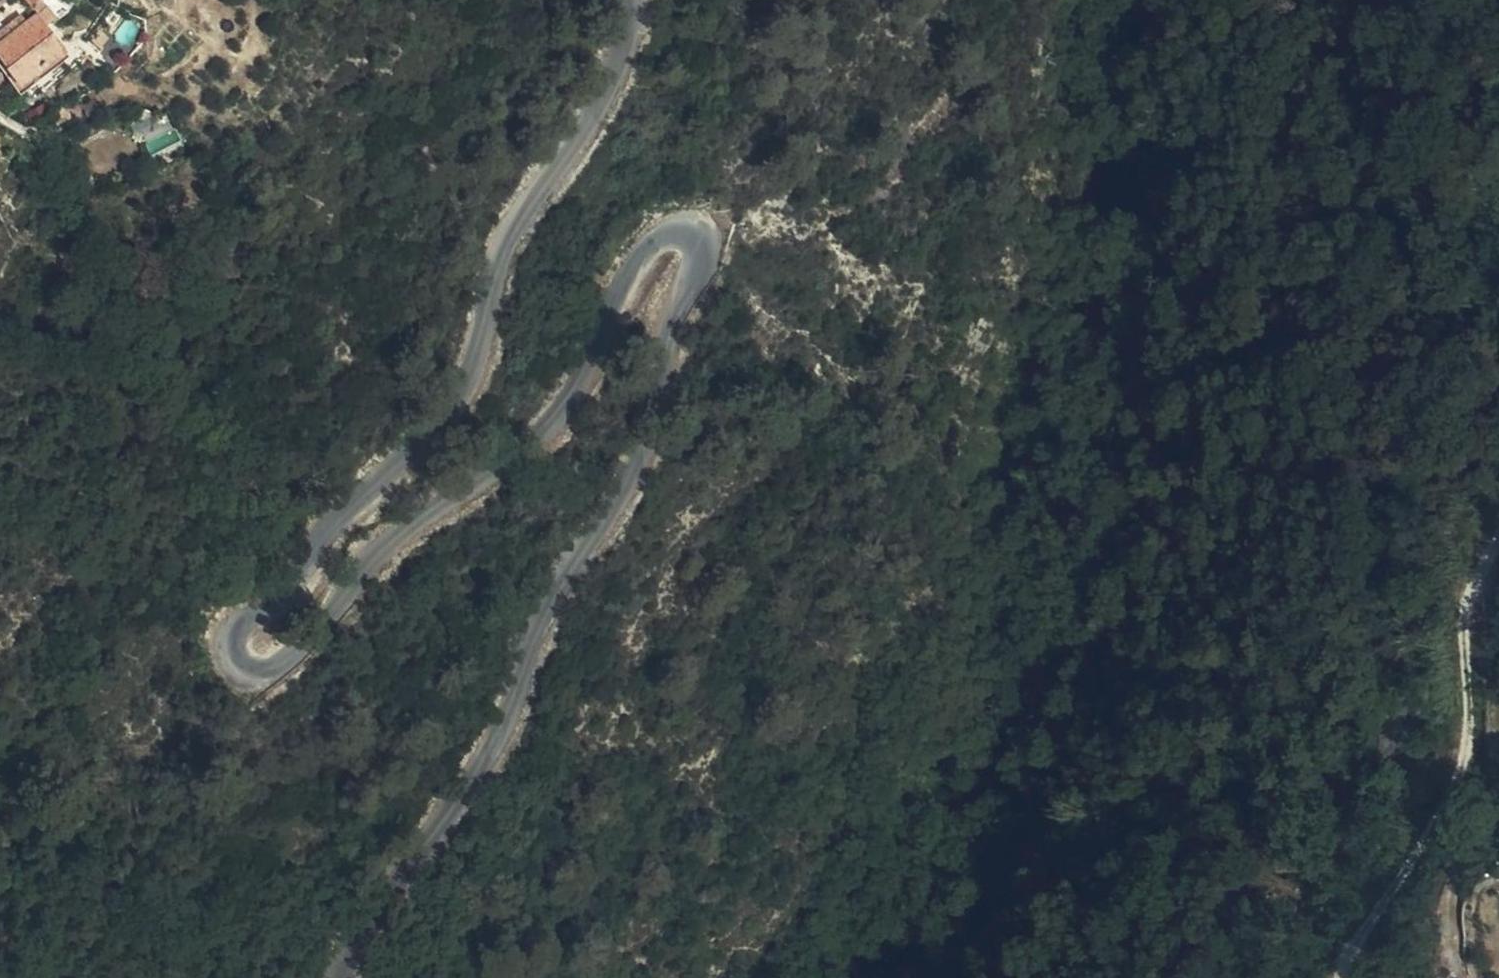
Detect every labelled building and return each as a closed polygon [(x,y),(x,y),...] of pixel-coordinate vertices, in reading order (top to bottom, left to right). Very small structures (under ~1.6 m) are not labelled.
[(9,86),(57,49),(23,10),(0,29),(0,75),(9,86)]
